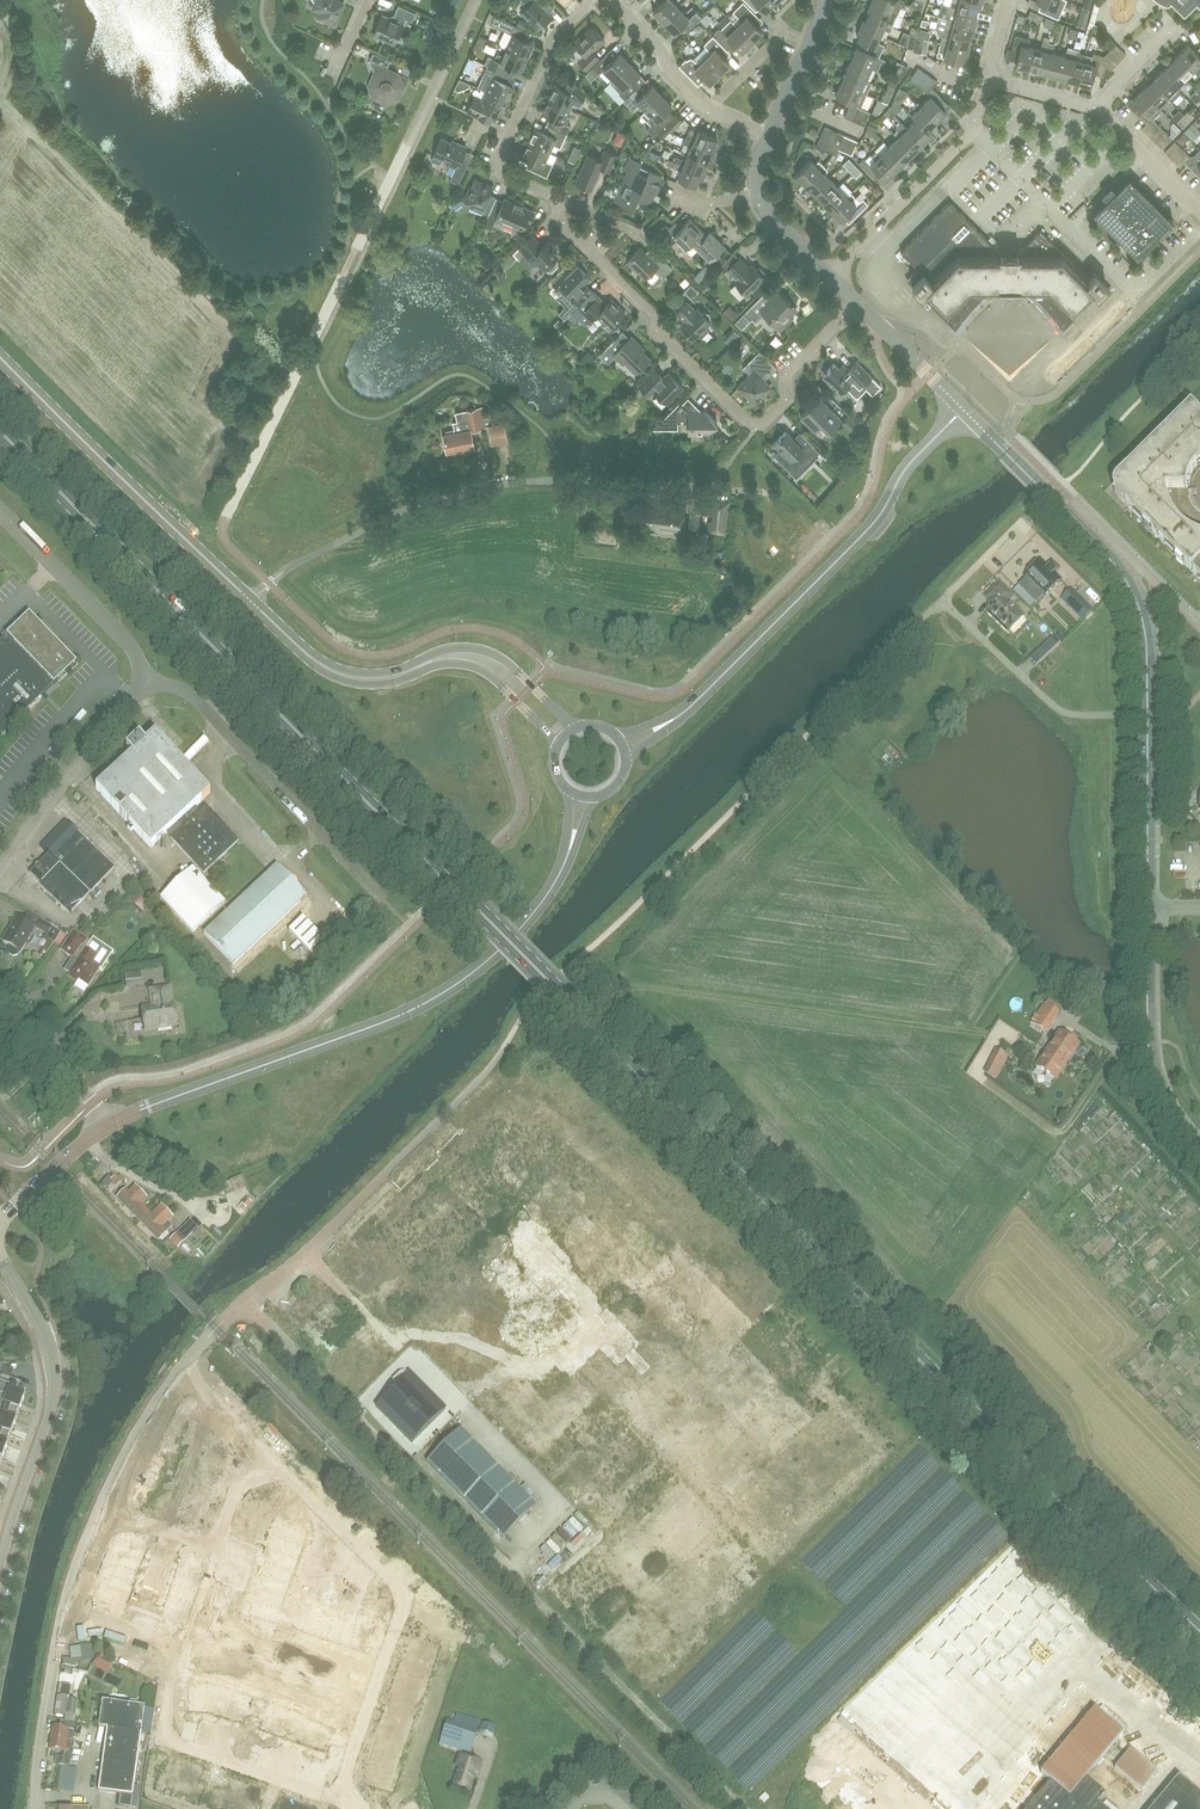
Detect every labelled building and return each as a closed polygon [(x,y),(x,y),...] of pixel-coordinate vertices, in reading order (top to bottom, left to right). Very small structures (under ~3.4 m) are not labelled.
[(313,1),(315,2),(313,8),(322,12),(320,18),(334,24),(343,3),(336,0),(312,0),(313,1)] [(546,0),(522,0),(522,2),(526,6),(521,12),(530,22),(531,21),(538,28),(551,16),(543,8),(543,4),(547,0),(546,0)] [(663,21),(678,7),(671,0),(662,0),(663,1),(652,11),(663,21)] [(765,10),(775,0),(755,0),(765,10)] [(898,0),(871,0),(870,3),(890,11),(893,5),(900,8),(902,2),(898,0)] [(981,1),(979,0),(951,0),(950,5),(976,13),(977,7),(980,8),(981,1)] [(1066,0),(1035,0),(1042,3),(1039,10),(1058,18),(1066,0)] [(1183,16),(1196,2),(1199,6),(1199,0),(1167,0),(1183,16)] [(733,11),(738,17),(733,22),(736,26),(752,41),(762,31),(751,20),(756,14),(743,1),(733,11)] [(892,26),(897,14),(890,11),(870,3),(868,9),(870,10),(867,15),(892,26)] [(412,21),(416,13),(398,5),(393,17),(390,18),(382,15),(373,34),(382,38),(383,41),(386,40),(394,43),(405,18),(412,21)] [(976,13),(950,5),(948,5),(947,12),(948,12),(946,18),(975,26),(977,19),(974,18),(976,13)] [(674,32),(681,25),(687,31),(702,16),(691,6),(684,13),(678,7),(663,21),(674,32)] [(1040,22),(1043,16),(1030,10),(1027,17),(1040,22)] [(533,43),(513,34),(508,32),(512,24),(494,15),(490,23),(504,30),(499,41),(501,45),(527,57),(533,43)] [(892,26),(867,15),(865,21),(863,20),(860,26),(880,35),(883,28),(889,31),(892,26)] [(973,33),(975,26),(946,18),(943,30),(969,37),(971,32),(973,33)] [(752,41),(736,26),(730,32),(724,26),(721,29),(719,28),(713,33),(725,45),(730,40),(742,51),(752,41)] [(877,41),(880,35),(860,26),(857,33),(859,34),(857,39),(862,41),(859,48),(885,60),(885,59),(878,56),(884,44),(877,41)] [(592,52),(604,40),(591,27),(574,44),(585,55),(578,61),(586,70),(598,58),(592,52)] [(915,34),(916,35),(916,37),(923,38),(928,40),(931,32),(917,28),(915,34)] [(968,43),(969,37),(943,30),(940,43),(947,45),(968,51),(970,44),(968,43)] [(916,37),(916,35),(915,34),(909,33),(907,48),(914,49),(916,37)] [(711,52),(705,58),(720,73),(730,63),(719,52),(724,47),(713,35),(704,44),(705,46),(711,52)] [(1027,71),(1033,47),(1027,46),(1029,39),(1016,35),(1011,51),(1018,53),(1015,65),(1024,67),(1023,68),(1025,70),(1027,71)] [(923,38),(916,37),(914,49),(913,51),(921,53),(923,38)] [(1040,72),(1048,42),(1049,38),(1043,37),(1040,49),(1033,47),(1027,71),(1029,71),(1032,70),(1032,69),(1040,72)] [(1052,77),(1058,54),(1052,52),(1054,43),(1048,42),(1040,72),(1049,74),(1048,74),(1050,77),(1052,77)] [(966,57),(968,51),(947,45),(940,43),(938,50),(936,56),(962,63),(964,57),(966,57)] [(1115,44),(1110,49),(1120,59),(1126,54),(1123,51),(1115,44)] [(520,71),(527,57),(501,45),(506,48),(503,55),(498,53),(496,54),(494,58),(488,56),(484,64),(487,65),(502,72),(504,73),(507,65),(520,71)] [(1178,54),(1199,74),(1199,73),(1199,47),(1195,52),(1188,45),(1178,54)] [(885,60),(859,48),(856,47),(851,59),(871,68),(871,67),(877,70),(881,62),(884,63),(885,60)] [(1065,78),(1073,48),(1067,47),(1065,56),(1058,54),(1052,77),(1054,78),(1057,77),(1057,76),(1065,78)] [(1077,84),(1085,54),(1079,52),(1079,50),(1073,48),(1065,78),(1073,80),(1073,81),(1075,84),(1077,84)] [(1120,59),(1110,49),(1105,54),(1115,64),(1120,59)] [(613,78),(629,62),(619,52),(611,60),(606,54),(592,67),(598,73),(603,68),(613,78)] [(374,73),(368,85),(373,98),(371,103),(372,107),(381,111),(385,103),(398,99),(403,87),(399,74),(386,68),(390,61),(373,53),(369,60),(374,73)] [(1103,76),(1106,65),(1100,59),(1104,56),(1092,53),(1092,56),(1085,54),(1077,84),(1079,85),(1082,83),(1091,85),(1094,74),(1103,76)] [(1115,64),(1105,54),(1104,56),(1100,59),(1106,65),(1110,69),(1115,64)] [(1199,74),(1178,54),(1174,59),(1173,58),(1170,58),(1170,59),(1169,58),(1167,60),(1185,78),(1190,73),(1196,79),(1199,75),(1199,74)] [(720,73),(705,58),(699,63),(696,60),(695,61),(692,58),(689,58),(687,60),(685,59),(678,65),(692,79),(699,72),(709,83),(720,73)] [(865,79),(871,68),(851,59),(846,71),(865,79)] [(1185,78),(1167,60),(1164,63),(1165,64),(1164,67),(1165,67),(1160,72),(1178,90),(1181,87),(1183,87),(1186,84),(1186,82),(1183,79),(1185,78)] [(639,72),(629,62),(613,78),(623,88),(618,93),(624,99),(634,90),(638,86),(632,80),(639,72)] [(900,80),(908,68),(902,63),(893,76),(900,80)] [(499,78),(502,72),(487,65),(483,73),(492,78),(486,91),(506,101),(513,86),(505,83),(505,80),(499,78)] [(915,84),(924,72),(918,68),(909,80),(915,84)] [(871,82),(865,80),(865,79),(846,71),(840,83),(860,91),(866,94),(871,82)] [(921,88),(929,76),(924,72),(915,84),(921,88)] [(1178,90),(1160,72),(1156,77),(1155,76),(1152,77),(1151,76),(1148,79),(1171,102),(1180,92),(1178,90)] [(935,80),(929,76),(921,88),(927,92),(931,87),(935,80)] [(579,85),(570,81),(566,79),(562,88),(555,85),(549,99),(569,108),(572,102),(580,105),(586,92),(579,85)] [(1171,102),(1148,79),(1146,81),(1147,82),(1146,82),(1146,85),(1147,86),(1142,90),(1160,108),(1162,106),(1165,106),(1168,103),(1168,100),(1165,98),(1166,97),(1171,102)] [(866,94),(860,91),(840,83),(835,95),(851,102),(844,117),(851,120),(857,106),(858,104),(861,106),(866,94)] [(646,110),(661,94),(651,84),(640,95),(634,90),(624,99),(623,101),(629,107),(630,108),(632,108),(633,108),(635,107),(636,106),(640,103),(646,110)] [(941,97),(931,87),(927,92),(926,93),(930,96),(921,105),(936,121),(945,111),(936,102),(941,97)] [(907,91),(900,88),(897,93),(905,96),(907,91)] [(1160,108),(1142,90),(1133,100),(1140,107),(1135,112),(1146,123),(1151,118),(1152,119),(1161,109),(1160,108)] [(467,111),(482,118),(490,122),(495,112),(500,115),(506,101),(486,91),(482,99),(474,96),(467,111)] [(671,104),(661,94),(646,110),(656,119),(646,129),(653,135),(666,121),(660,116),(671,104)] [(566,115),(569,108),(549,99),(542,113),(555,119),(551,126),(567,133),(570,126),(566,124),(570,116),(566,115)] [(936,121),(921,105),(917,102),(912,106),(916,110),(911,115),(916,119),(927,130),(936,121)] [(896,110),(891,105),(887,109),(893,114),(896,110)] [(857,123),(863,109),(857,106),(851,120),(857,123)] [(870,112),(863,109),(857,123),(864,125),(870,112)] [(889,118),(893,114),(887,109),(879,118),(881,120),(883,119),(885,120),(888,117),(889,118)] [(1188,110),(1184,114),(1190,120),(1194,116),(1188,110)] [(1190,120),(1184,114),(1180,118),(1186,124),(1190,120)] [(671,132),(682,121),(676,115),(665,126),(671,132)] [(1146,133),(1156,123),(1152,119),(1151,118),(1146,123),(1141,128),(1146,133)] [(931,134),(927,130),(916,119),(907,128),(922,143),(931,134)] [(922,143),(907,128),(901,122),(896,127),(898,129),(894,133),(898,137),(913,152),(922,143)] [(1151,138),(1161,128),(1156,123),(1146,133),(1151,138)] [(867,129),(873,132),(875,133),(877,128),(868,124),(867,129)] [(560,148),(567,133),(551,126),(548,134),(535,128),(528,142),(549,151),(552,144),(560,148)] [(825,143),(831,129),(824,126),(818,140),(825,143)] [(816,136),(818,130),(811,127),(808,132),(816,136)] [(624,142),(628,132),(619,128),(614,138),(624,142)] [(1156,143),(1166,133),(1161,128),(1151,138),(1156,143)] [(687,133),(685,138),(713,151),(716,145),(714,144),(717,138),(698,129),(695,136),(687,133)] [(832,146),(838,132),(831,129),(825,143),(832,146)] [(838,149),(844,135),(838,132),(832,146),(835,147),(832,154),(835,155),(838,149)] [(1172,138),(1166,133),(1156,143),(1161,149),(1172,138)] [(845,152),(851,138),(844,135),(838,149),(845,152)] [(913,152),(898,137),(889,146),(904,161),(913,152)] [(441,138),(437,147),(431,160),(438,163),(441,162),(442,159),(449,162),(448,164),(455,167),(451,176),(449,180),(458,184),(469,161),(461,157),(466,147),(458,143),(457,145),(441,138)] [(713,151),(685,138),(683,143),(691,147),(688,153),(706,161),(709,156),(711,157),(713,151)] [(851,155),(857,141),(851,138),(845,152),(851,155)] [(832,146),(825,143),(818,140),(815,147),(832,154),(835,147),(832,146)] [(1169,156),(1179,146),(1174,141),(1164,151),(1169,156)] [(545,160),(549,151),(528,142),(522,156),(535,162),(531,169),(546,177),(553,164),(545,160)] [(904,161),(889,146),(879,155),(895,170),(904,161)] [(1174,161),(1184,151),(1179,146),(1169,156),(1174,161)] [(1199,148),(1196,152),(1197,155),(1192,159),(1190,156),(1184,162),(1199,177),(1199,149),(1199,148)] [(609,171),(616,155),(605,150),(600,160),(588,154),(576,182),(591,189),(601,167),(609,171)] [(895,170),(879,155),(875,151),(871,156),(875,160),(870,164),(864,158),(858,163),(869,174),(874,168),(885,180),(895,170)] [(1184,162),(1190,156),(1184,151),(1174,161),(1179,166),(1184,162)] [(706,168),(704,167),(706,161),(688,153),(685,160),(674,156),(672,161),(675,162),(703,174),(706,168)] [(633,207),(637,199),(651,205),(657,191),(655,191),(654,193),(631,183),(639,166),(641,162),(630,157),(626,167),(629,168),(622,184),(618,183),(613,192),(618,194),(615,200),(633,207)] [(819,169),(823,165),(818,160),(815,164),(810,159),(795,174),(804,184),(819,169)] [(703,174),(675,162),(673,167),(680,170),(677,177),(696,185),(698,179),(701,180),(703,174)] [(813,193),(829,178),(824,173),(828,170),(823,165),(819,169),(804,184),(813,193)] [(852,174),(858,168),(854,165),(849,170),(852,174)] [(662,175),(639,166),(631,183),(654,193),(655,191),(657,191),(660,184),(658,183),(662,175)] [(861,172),(858,168),(852,174),(856,177),(861,172)] [(1173,221),(1129,176),(1115,190),(1111,185),(1102,194),(1106,199),(1093,212),(1137,256),(1173,221)] [(822,202),(838,187),(829,178),(813,193),(822,202)] [(471,187),(470,186),(465,197),(457,194),(451,207),(455,209),(464,202),(470,205),(469,207),(477,211),(478,209),(488,213),(492,204),(495,197),(489,194),(492,186),(475,179),(471,187)] [(909,242),(900,251),(918,269),(907,280),(955,328),(961,321),(963,318),(970,309),(972,307),(980,299),(982,296),(991,289),(1000,280),(1009,280),(1017,281),(1027,289),(1035,296),(1038,299),(1045,307),(1048,309),(1055,318),(1063,328),(1094,297),(1099,302),(1111,290),(1094,273),(1089,279),(1040,230),(1017,253),(1010,253),(1001,253),(1001,228),(955,182),(902,236),(909,242)] [(832,211),(847,196),(838,187),(822,202),(832,211)] [(850,192),(847,196),(832,211),(841,221),(852,209),(857,214),(868,204),(863,199),(856,205),(852,201),(855,197),(850,192)] [(535,212),(504,198),(500,208),(492,204),(488,213),(485,221),(493,225),(495,220),(521,232),(526,221),(530,223),(535,212)] [(706,235),(702,231),(689,218),(681,226),(676,221),(661,235),(671,245),(677,238),(686,247),(690,243),(709,261),(725,246),(710,231),(706,235)] [(544,269),(545,268),(548,270),(553,270),(557,266),(557,261),(555,258),(557,256),(552,250),(554,247),(548,241),(543,246),(531,235),(513,253),(519,259),(524,254),(535,264),(537,261),(544,269)] [(666,274),(672,268),(658,253),(652,259),(640,248),(628,261),(644,278),(657,265),(666,274)] [(759,268),(757,270),(751,264),(749,267),(739,257),(727,269),(737,279),(734,281),(747,294),(764,277),(763,276),(765,274),(759,268)] [(593,291),(586,284),(591,279),(577,265),(565,277),(562,274),(551,285),(561,295),(559,297),(572,311),(587,297),(588,296),(593,291)] [(792,305),(778,292),(763,308),(756,301),(745,312),(756,323),(765,315),(780,330),(791,318),(785,312),(792,305)] [(595,299),(592,302),(587,297),(572,311),(570,313),(578,320),(584,313),(591,320),(596,315),(602,322),(601,323),(610,332),(619,323),(617,321),(625,313),(611,299),(603,307),(595,299)] [(703,313),(702,314),(697,309),(695,311),(686,302),(675,312),(684,321),(680,326),(693,338),(710,322),(709,320),(709,319),(710,317),(709,315),(707,313),(705,312),(703,313)] [(639,344),(631,336),(620,346),(613,339),(595,358),(598,361),(602,358),(607,363),(615,355),(623,363),(625,361),(635,372),(650,358),(637,345),(639,344)] [(770,387),(759,375),(771,363),(759,351),(743,367),(750,375),(746,378),(748,380),(740,389),(754,403),(770,387)] [(856,362),(848,370),(843,365),(839,369),(834,363),(823,375),(838,390),(848,390),(856,397),(858,397),(866,389),(872,395),(881,387),(856,362)] [(667,373),(663,377),(655,368),(638,385),(649,396),(654,391),(667,404),(683,388),(667,373)] [(820,424),(825,429),(829,432),(841,420),(819,398),(800,416),(814,430),(820,424)] [(705,435),(717,422),(705,410),(685,410),(680,405),(677,408),(677,421),(688,421),(688,434),(704,434),(705,435)] [(1189,497),(1188,490),(1188,487),(1188,484),(1189,482),(1190,479),(1191,477),(1192,474),(1193,472),(1195,470),(1197,468),(1199,466),(1199,465),(1199,415),(1193,407),(1185,415),(1188,418),(1179,426),(1177,424),(1178,423),(1177,423),(1175,425),(1176,425),(1176,424),(1179,427),(1170,436),(1167,433),(1153,447),(1156,450),(1147,459),(1144,456),(1145,456),(1145,455),(1143,457),(1144,457),(1146,459),(1138,468),(1135,465),(1119,481),(1122,484),(1122,495),(1119,498),(1135,514),(1138,511),(1146,519),(1144,522),(1143,521),(1143,522),(1144,524),(1145,523),(1144,523),(1147,520),(1156,529),(1152,532),(1167,546),(1170,543),(1179,552),(1176,554),(1175,554),(1177,556),(1177,555),(1179,552),(1188,561),(1185,564),(1199,579),(1199,578),(1199,514),(1199,513),(1197,511),(1195,509),(1193,507),(1192,505),(1191,502),(1190,500),(1189,497)] [(453,422),(454,429),(445,431),(446,434),(443,434),(447,451),(464,448),(464,449),(473,447),(470,430),(479,428),(476,408),(456,412),(457,422),(453,422)] [(843,423),(851,431),(857,436),(863,430),(849,417),(843,423)] [(504,423),(487,425),(491,445),(507,442),(504,423)] [(817,450),(803,435),(796,442),(785,431),(773,443),(798,467),(809,456),(810,457),(817,450)] [(731,502),(711,500),(709,514),(712,515),(711,521),(708,521),(707,532),(725,534),(731,502)] [(681,533),(684,507),(641,502),(638,529),(681,533)] [(1045,596),(1062,579),(1054,571),(1056,570),(1050,565),(1049,566),(1041,559),(1024,576),(1026,577),(1019,584),(1036,602),(1043,595),(1045,596)] [(1001,582),(995,588),(985,598),(992,605),(987,609),(1009,632),(1025,617),(1009,601),(1014,596),(1001,582)] [(1092,610),(1071,589),(1065,596),(1086,617),(1092,610)] [(8,726),(53,684),(54,685),(76,663),(30,615),(0,643),(0,734),(8,726)] [(1053,649),(1047,643),(1038,652),(1043,658),(1053,649)] [(188,822),(184,817),(210,792),(155,733),(145,742),(139,735),(126,747),(132,754),(96,788),(130,825),(127,827),(131,831),(133,828),(151,847),(177,823),(182,828),(188,822)] [(188,822),(182,828),(170,838),(204,874),(239,841),(206,806),(188,822)] [(71,913),(114,868),(66,822),(42,847),(48,854),(30,872),(71,913)] [(286,835),(296,846),(308,836),(297,825),(286,835)] [(292,859),(289,864),(297,870),(300,865),(292,859)] [(203,933),(233,965),(306,896),(277,864),(203,933)] [(192,867),(160,897),(193,932),(225,902),(192,867)] [(142,892),(134,899),(148,912),(155,905),(142,892)] [(17,916),(2,941),(10,946),(8,949),(9,954),(13,956),(17,955),(20,951),(20,952),(34,927),(46,935),(45,937),(54,943),(61,932),(27,912),(23,920),(17,916)] [(57,939),(63,943),(69,934),(63,930),(57,939)] [(91,942),(79,934),(66,953),(73,958),(71,961),(72,962),(73,960),(77,962),(69,975),(77,980),(78,978),(88,985),(100,967),(92,961),(97,955),(87,948),(91,942)] [(127,985),(143,985),(143,972),(127,971),(127,985)] [(173,1003),(171,1004),(169,987),(151,989),(153,1006),(142,1007),(145,1029),(176,1025),(173,1003)] [(1043,1002),(1030,1023),(1045,1032),(1059,1012),(1058,1012),(1061,1006),(1049,998),(1046,1003),(1043,1002)] [(1060,1031),(1047,1050),(1066,1063),(1079,1044),(1060,1031)] [(1055,1080),(1066,1063),(1047,1050),(1035,1067),(1055,1080)] [(997,1079),(1008,1056),(997,1051),(986,1074),(997,1079)] [(114,1175),(109,1180),(116,1187),(121,1182),(114,1175)] [(117,1197),(138,1218),(146,1210),(140,1203),(147,1196),(136,1185),(129,1193),(125,1189),(117,1197)] [(151,1215),(146,1210),(138,1218),(160,1240),(168,1232),(167,1231),(172,1226),(167,1221),(173,1216),(162,1205),(151,1215)] [(535,1235),(537,1240),(548,1236),(544,1224),(535,1226),(538,1233),(535,1235)] [(185,1225),(169,1240),(176,1247),(185,1239),(185,1240),(193,1231),(185,1225)] [(192,1237),(204,1254),(216,1246),(203,1229),(192,1237)] [(192,1249),(186,1243),(182,1246),(188,1253),(192,1249)] [(504,1259),(517,1272),(530,1259),(518,1246),(504,1259)] [(496,1266),(505,1259),(499,1251),(490,1258),(496,1266)] [(473,1260),(481,1272),(491,1266),(483,1253),(473,1260)] [(349,1272),(361,1268),(356,1255),(345,1259),(349,1272)] [(481,1278),(492,1293),(507,1281),(496,1267),(481,1278)] [(412,1335),(418,1342),(427,1334),(420,1327),(412,1335)] [(512,1332),(501,1340),(520,1366),(531,1358),(512,1332)] [(458,1391),(482,1369),(477,1364),(453,1386),(458,1391)] [(445,1409),(410,1373),(376,1407),(411,1443),(445,1409)] [(0,1375),(0,1376),(0,1396),(22,1404),(24,1397),(23,1396),(25,1391),(18,1389),(20,1382),(0,1375)] [(22,1404),(0,1396),(0,1410),(16,1416),(18,1411),(19,1412),(22,1404)] [(16,1416),(0,1410),(0,1424),(13,1428),(15,1421),(14,1421),(16,1416)] [(222,1478),(249,1421),(240,1417),(234,1431),(228,1428),(215,1456),(220,1458),(213,1474),(222,1478)] [(13,1428),(0,1424),(0,1438),(7,1440),(9,1436),(10,1436),(13,1428)] [(536,1506),(460,1429),(426,1462),(502,1539),(536,1506)] [(282,1523),(278,1536),(298,1544),(303,1530),(282,1523)] [(278,1536),(273,1549),(293,1557),(298,1544),(278,1536)] [(124,1539),(119,1551),(140,1559),(144,1547),(124,1539)] [(273,1549),(269,1562),(289,1569),(293,1557),(273,1549)] [(119,1551),(115,1563),(136,1570),(140,1559),(119,1551)] [(183,1560),(179,1572),(199,1580),(203,1568),(183,1560)] [(269,1562),(264,1575),(284,1582),(289,1569),(269,1562)] [(115,1563),(111,1574),(132,1582),(136,1570),(115,1563)] [(179,1572),(175,1584),(195,1591),(199,1580),(179,1572)] [(111,1574),(107,1586),(128,1593),(132,1582),(111,1574)] [(264,1575),(259,1588),(280,1595),(284,1582),(264,1575)] [(175,1584),(171,1595),(191,1603),(195,1591),(175,1584)] [(107,1586),(103,1598),(123,1605),(128,1593),(107,1586)] [(259,1588),(255,1601),(275,1608),(280,1595),(259,1588)] [(171,1595),(166,1607),(187,1614),(191,1603),(171,1595)] [(255,1601),(250,1614),(271,1621),(275,1608),(255,1601)] [(305,1605),(298,1627),(310,1631),(317,1610),(305,1605)] [(166,1607),(162,1619),(183,1626),(187,1614),(166,1607)] [(317,1610),(310,1631),(321,1635),(329,1614),(317,1610)] [(329,1614),(321,1635),(333,1639),(340,1618),(329,1614)] [(340,1618),(333,1639),(344,1643),(352,1622),(340,1618)] [(352,1622),(344,1643),(356,1648),(364,1626),(352,1622)] [(357,1697),(314,1673),(326,1650),(306,1639),(294,1660),(301,1664),(300,1668),(309,1673),(304,1683),(350,1709),(357,1697)] [(100,1652),(99,1643),(81,1645),(83,1659),(95,1658),(95,1652),(100,1652)] [(109,1658),(113,1650),(104,1645),(94,1664),(110,1673),(116,1661),(109,1658)] [(406,1655),(400,1672),(424,1680),(430,1663),(406,1655)] [(400,1672),(394,1689),(419,1697),(424,1680),(400,1672)] [(62,1684),(60,1695),(69,1697),(71,1685),(62,1684)] [(195,1684),(192,1707),(204,1708),(207,1686),(195,1684)] [(207,1686),(204,1708),(215,1710),(221,1688),(207,1686)] [(221,1688),(215,1710),(226,1714),(234,1692),(221,1688)] [(394,1689),(388,1706),(412,1715),(419,1697),(394,1689)] [(234,1692),(226,1714),(238,1718),(246,1696),(234,1692)] [(78,1701),(68,1699),(66,1713),(76,1715),(78,1701)] [(145,1707),(137,1706),(138,1701),(130,1700),(129,1705),(102,1701),(99,1728),(107,1729),(99,1792),(121,1795),(119,1807),(131,1808),(131,1807),(136,1808),(138,1796),(133,1795),(145,1707)] [(275,1707),(268,1728),(280,1733),(287,1711),(275,1707)] [(1103,1793),(1086,1779),(1123,1732),(1094,1708),(1040,1772),(1051,1781),(1028,1808),(1104,1808),(1096,1802),(1103,1793)] [(387,1710),(381,1728),(405,1736),(411,1719),(387,1710)] [(287,1711),(280,1733),(291,1737),(299,1715),(287,1711)] [(299,1715),(291,1737),(303,1741),(310,1719),(299,1715)] [(310,1719),(303,1741),(314,1745),(322,1723),(310,1719)] [(447,1721),(440,1745),(462,1751),(470,1754),(477,1730),(447,1721)] [(322,1723),(314,1745),(326,1749),(334,1728),(322,1723)] [(71,1748),(66,1747),(68,1729),(52,1727),(49,1749),(62,1751),(61,1756),(57,1755),(56,1764),(69,1766),(71,1748)] [(381,1728),(375,1744),(399,1753),(405,1736),(381,1728)] [(375,1744),(369,1761),(373,1763),(393,1770),(399,1753),(375,1744)] [(936,1761),(945,1765),(952,1751),(943,1747),(936,1761)] [(1158,1772),(1131,1748),(1115,1767),(1143,1791),(1158,1772)] [(460,1768),(455,1785),(470,1789),(475,1774),(478,1775),(481,1763),(469,1759),(470,1754),(462,1751),(460,1756),(457,1767),(460,1768)] [(160,1773),(155,1786),(162,1789),(163,1786),(177,1790),(187,1764),(172,1759),(167,1775),(160,1773)] [(373,1763),(367,1780),(391,1789),(397,1772),(393,1770),(373,1763)] [(187,1764),(177,1790),(191,1795),(190,1799),(197,1801),(202,1787),(195,1785),(201,1769),(187,1764)] [(923,1792),(944,1808),(952,1808),(959,1801),(924,1773),(926,1771),(923,1769),(918,1775),(929,1784),(923,1792)] [(1179,1778),(1152,1808),(1199,1808),(1199,1796),(1179,1778)] [(211,1806),(219,1808),(220,1805),(230,1808),(234,1808),(243,1784),(229,1779),(223,1795),(216,1793),(211,1806)] [(962,1791),(953,1801),(960,1807),(969,1797),(962,1791)] [(299,1804),(285,1799),(282,1808),(297,1808),(299,1804)]
